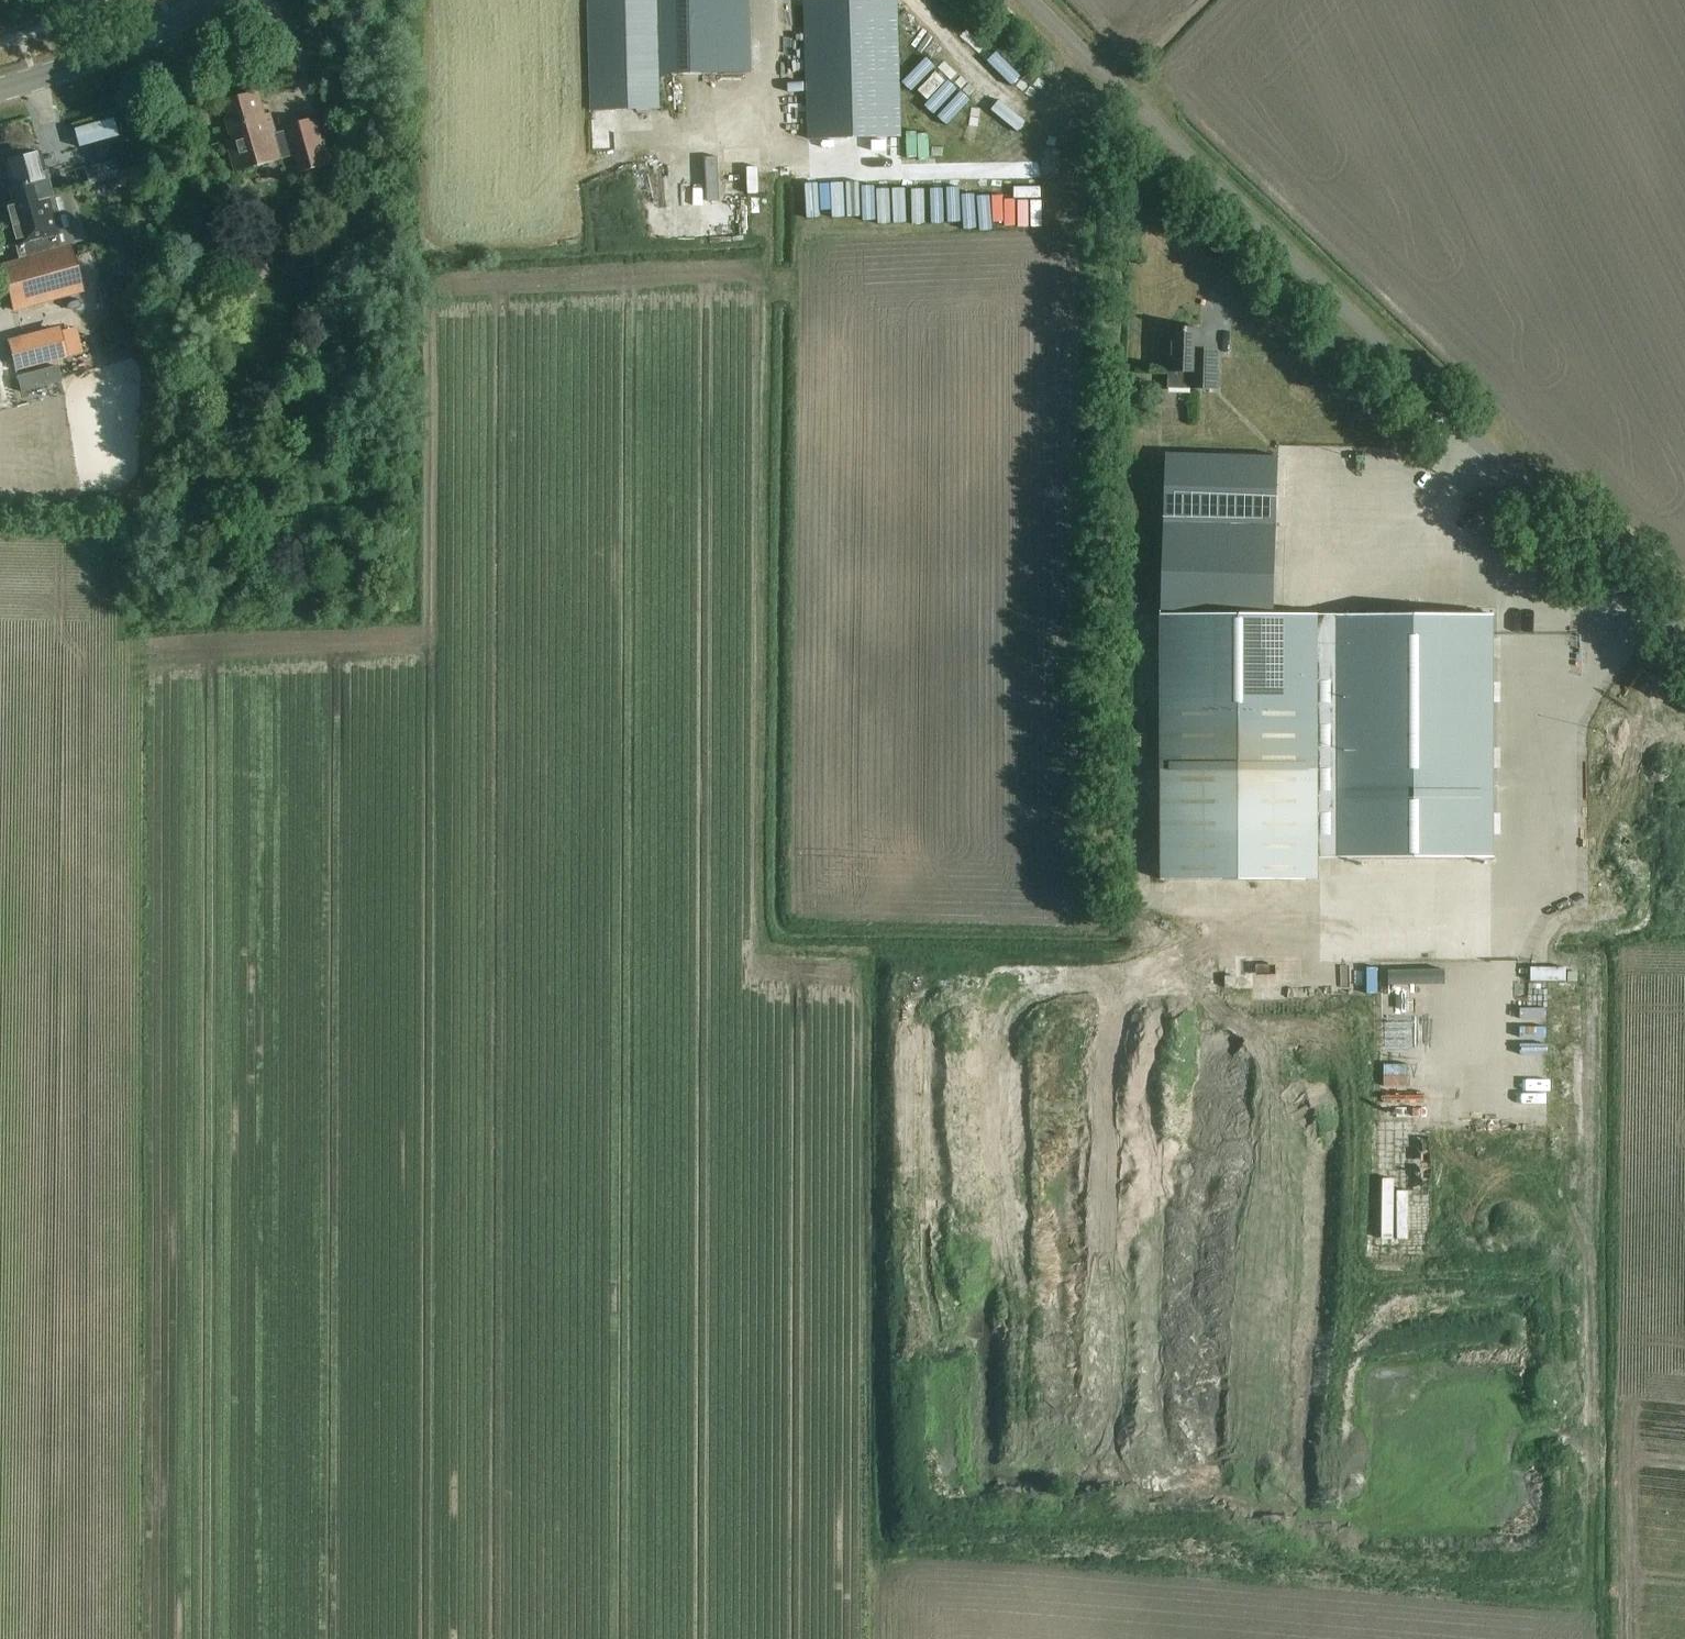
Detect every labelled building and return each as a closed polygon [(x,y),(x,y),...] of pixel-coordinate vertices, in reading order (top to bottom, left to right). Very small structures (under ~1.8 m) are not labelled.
[(747,0),(588,0),(589,41),(589,42),(591,110),(662,108),(661,73),(749,70),(747,0)] [(901,140),(899,0),(828,0),(805,0),(808,142),(901,140)] [(265,117),(259,93),(224,101),(233,137),(227,139),(235,172),(281,161),(280,156),(291,153),(297,176),(328,168),(316,121),(286,128),(287,133),(275,136),(270,115),(265,117)] [(21,265),(4,270),(14,312),(85,292),(72,243),(63,245),(59,231),(64,230),(55,194),(44,152),(7,161),(17,200),(6,203),(9,214),(17,242),(23,240),(27,255),(19,257),(21,265)] [(91,187),(120,178),(116,162),(86,171),(91,187)] [(648,180),(652,253),(681,252),(677,178),(648,180)] [(262,255),(240,269),(251,286),(273,272),(262,255)] [(7,341),(16,370),(84,350),(76,321),(7,341)] [(1169,390),(1193,391),(1217,392),(1217,360),(1201,360),(1202,332),(1170,331),(1169,390)] [(1162,617),(1162,880),(1318,880),(1318,684),(1318,672),(1317,617),(1275,617),(1279,460),(1167,457),(1165,525),(1162,617)] [(1318,672),(1318,684),(1333,684),(1333,663),(1361,663),(1361,770),(1410,770),(1505,770),(1505,721),(1504,638),(1482,638),(1482,616),(1398,617),(1394,617),(1373,617),(1348,617),(1336,617),(1334,617),(1317,617),(1318,672)] [(1402,875),(1414,878),(1418,860),(1406,857),(1402,875)]
